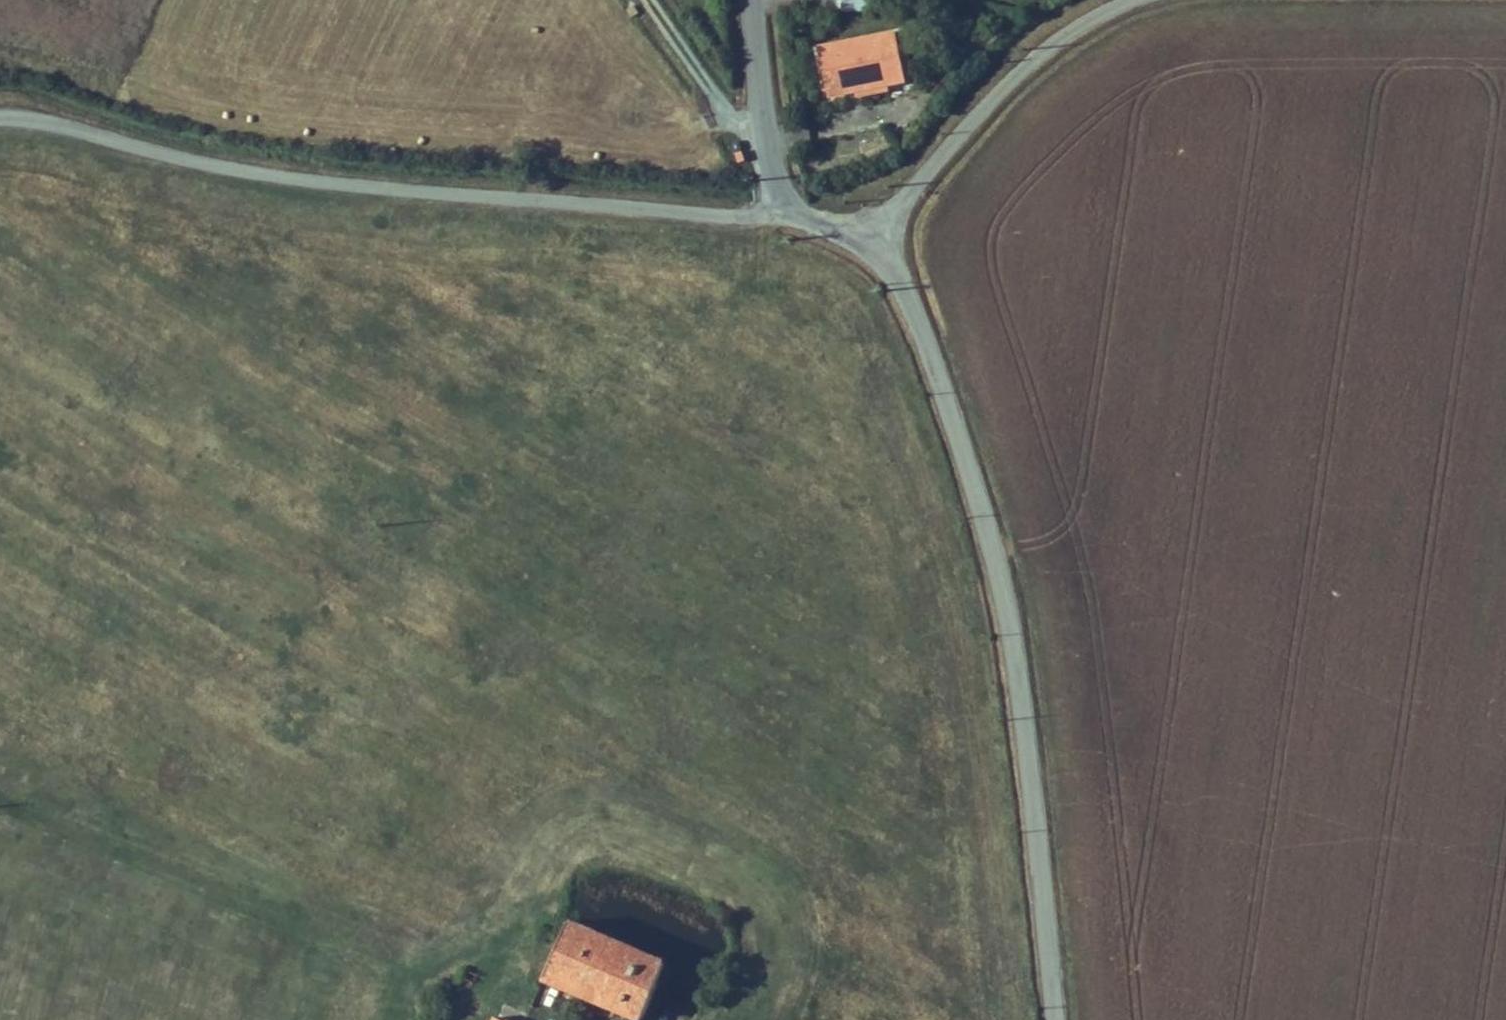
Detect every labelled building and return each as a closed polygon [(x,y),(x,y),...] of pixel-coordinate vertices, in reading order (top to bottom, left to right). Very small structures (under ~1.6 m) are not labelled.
[(868,0),(842,0),(842,11),(868,12),(868,0)] [(627,10),(631,17),(639,12),(634,6),(627,10)] [(904,70),(898,43),(896,33),(818,49),(828,96),(849,92),(849,87),(887,79),(888,84),(906,80),(904,70)] [(913,68),(908,41),(898,43),(904,70),(913,68)] [(889,91),(888,84),(887,79),(849,87),(849,92),(855,91),(857,97),(889,91)] [(618,1019),(643,1019),(665,965),(565,925),(539,989),(618,1019)]
